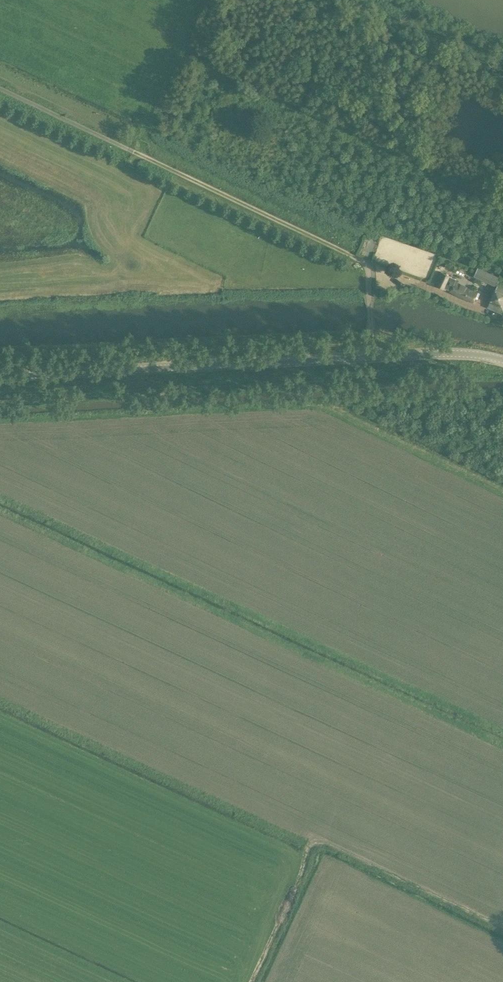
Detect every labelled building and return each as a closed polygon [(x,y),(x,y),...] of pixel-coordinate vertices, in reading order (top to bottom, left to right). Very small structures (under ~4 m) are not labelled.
[(382,237),(376,260),(431,274),(437,251),(382,237)] [(441,274),(436,285),(446,290),(446,289),(450,291),(473,302),(477,293),(454,282),(453,284),(448,282),(449,280),(450,278),(441,274)] [(487,307),(502,314),(502,279),(501,278),(498,283),(487,307)]
